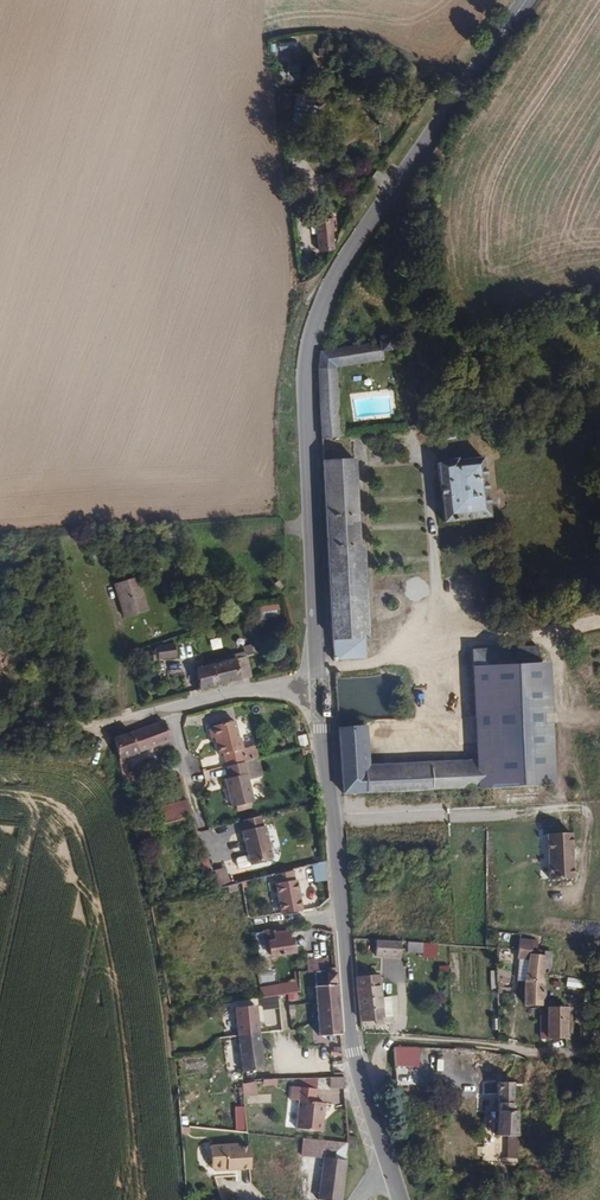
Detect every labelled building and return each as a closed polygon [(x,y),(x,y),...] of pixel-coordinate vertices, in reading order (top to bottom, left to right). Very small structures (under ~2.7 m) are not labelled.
[(325,218),(322,203),(313,205),(317,220),(325,218)] [(331,241),(331,232),(325,232),(325,218),(317,220),(314,220),(315,250),(326,250),(326,241),(331,241)] [(391,352),(390,339),(379,341),(381,353),(391,352)] [(381,362),(381,353),(379,341),(319,350),(317,369),(336,368),(381,362)] [(425,368),(423,353),(410,354),(408,358),(410,360),(411,370),(425,368)] [(341,438),(336,368),(317,369),(318,412),(319,436),(341,438)] [(355,461),(355,447),(332,448),(333,461),(355,461)] [(489,517),(483,459),(468,460),(457,462),(457,460),(436,463),(443,521),(489,517)] [(357,507),(355,461),(333,461),(321,462),(326,547),(359,545),(357,507)] [(363,637),(359,545),(326,547),(331,639),(363,637)] [(146,615),(136,580),(113,587),(121,621),(146,615)] [(259,619),(278,617),(277,605),(257,607),(259,619)] [(533,621),(531,609),(517,612),(519,622),(533,621)] [(519,622),(517,612),(510,613),(511,623),(519,622)] [(364,657),(363,637),(331,639),(333,659),(364,657)] [(540,666),(539,648),(473,650),(473,668),(540,666)] [(181,664),(178,654),(163,658),(165,668),(181,664)] [(203,666),(201,656),(194,656),(195,668),(203,666)] [(253,675),(248,657),(203,666),(195,668),(198,690),(241,679),(253,675)] [(542,743),(540,666),(473,668),(475,767),(476,787),(489,787),(539,785),(544,785),(542,743)] [(242,747),(240,736),(237,736),(234,720),(209,724),(210,727),(207,728),(210,738),(214,738),(218,753),(223,752),(226,766),(244,762),(241,750),(242,747)] [(170,740),(164,722),(132,733),(139,753),(170,740)] [(476,787),(475,767),(365,771),(362,729),(337,730),(340,801),(349,801),(350,793),(476,787)] [(139,753),(132,733),(116,738),(125,758),(139,753)] [(250,799),(244,762),(226,766),(228,776),(223,779),(230,805),(250,799)] [(539,806),(539,785),(489,787),(491,809),(539,806)] [(188,799),(162,805),(165,821),(191,815),(188,799)] [(270,857),(261,815),(242,820),(243,828),(241,828),(249,862),(270,857)] [(575,897),(571,833),(546,835),(549,898),(575,897)] [(217,884),(228,882),(225,868),(214,870),(217,884)] [(273,873),(276,914),(300,912),(296,871),(273,873)] [(293,953),(292,939),(286,940),(286,931),(271,932),(263,933),(264,946),(269,945),(270,955),(293,953)] [(400,953),(402,940),(377,939),(377,951),(400,953)] [(551,953),(550,941),(519,939),(517,949),(531,950),(545,952),(551,953)] [(436,956),(437,944),(407,943),(406,955),(436,956)] [(529,961),(531,950),(517,949),(516,960),(529,961)] [(543,984),(544,968),(545,952),(531,950),(529,961),(527,983),(543,984)] [(403,960),(402,953),(400,953),(377,951),(377,959),(403,960)] [(335,987),(334,971),(313,972),(313,979),(326,979),(327,987),(335,987)] [(381,1019),(377,976),(367,976),(367,971),(355,971),(358,1021),(381,1019)] [(305,990),(305,972),(297,972),(297,990),(305,990)] [(542,1007),(543,984),(527,983),(524,1006),(529,1006),(542,1007)] [(339,1035),(335,987),(327,987),(315,989),(318,1037),(339,1035)] [(242,1010),(242,1003),(233,1004),(233,1011),(242,1010)] [(567,1041),(568,1013),(548,1011),(547,1020),(542,1020),(541,1040),(567,1041)] [(257,1035),(256,1021),(236,1022),(238,1036),(257,1035)] [(261,1057),(258,1044),(257,1035),(238,1036),(241,1071),(262,1070),(261,1057)] [(393,1047),(393,1067),(419,1067),(420,1048),(393,1047)] [(479,1074),(482,1052),(456,1049),(455,1070),(479,1074)] [(516,1085),(518,1060),(482,1052),(479,1074),(498,1077),(498,1082),(516,1085)] [(264,1081),(262,1070),(241,1071),(238,1072),(239,1083),(264,1081)] [(343,1087),(341,1076),(325,1077),(325,1088),(343,1087)] [(514,1104),(516,1085),(498,1082),(498,1102),(514,1104)] [(318,1129),(320,1101),(295,1098),(293,1126),(318,1129)] [(514,1112),(514,1104),(498,1102),(498,1111),(514,1112)] [(498,1130),(498,1111),(487,1109),(487,1129),(498,1130)] [(518,1135),(519,1112),(514,1112),(498,1111),(498,1130),(498,1135),(518,1135)] [(345,1150),(347,1141),(303,1136),(301,1152),(321,1154),(321,1148),(345,1150)] [(251,1168),(250,1145),(238,1146),(238,1142),(211,1143),(212,1166),(214,1166),(216,1169),(224,1168),(226,1165),(236,1165),(236,1167),(251,1168)] [(344,1158),(323,1158),(317,1199),(339,1199),(344,1158)]
